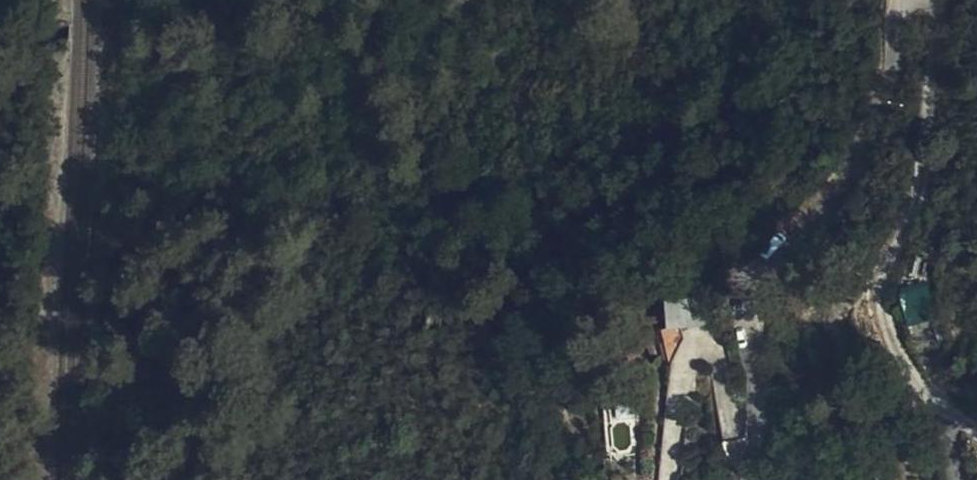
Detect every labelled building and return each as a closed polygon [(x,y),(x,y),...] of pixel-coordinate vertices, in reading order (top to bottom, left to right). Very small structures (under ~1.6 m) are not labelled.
[(671,291),(673,322),(711,320),(710,289),(671,291)]
